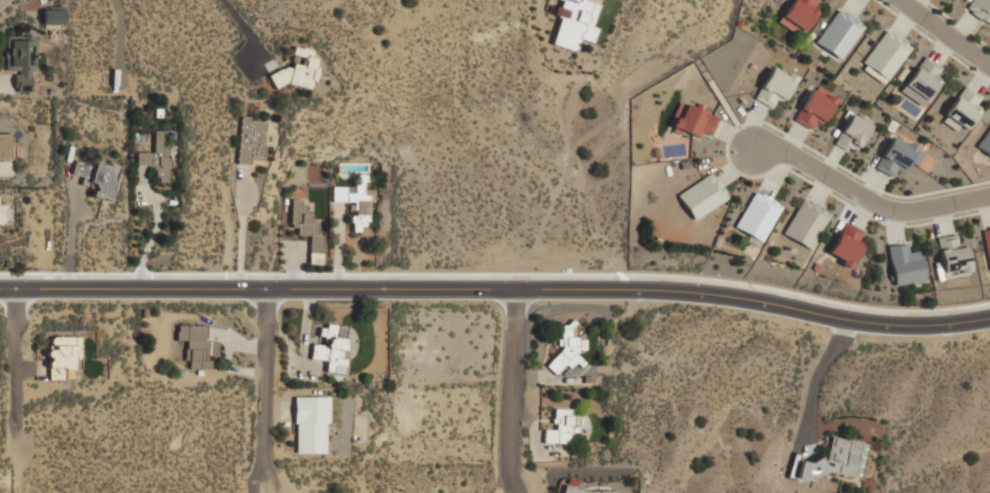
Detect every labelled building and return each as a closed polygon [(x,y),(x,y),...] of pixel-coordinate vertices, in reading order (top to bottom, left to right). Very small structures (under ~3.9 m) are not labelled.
[(574,50),(577,39),(593,43),(597,27),(593,26),(599,1),(596,0),(555,0),(551,14),(559,16),(552,44),(574,50)] [(779,23),(802,36),(822,0),(791,0),(779,23)] [(965,9),(989,26),(989,0),(971,0),(965,9)] [(814,43),(842,60),(864,23),(837,6),(814,43)] [(43,8),(43,24),(64,24),(64,7),(43,8)] [(862,62),(888,80),(912,44),(886,27),(862,62)] [(14,70),(14,91),(33,91),(34,36),(5,35),(4,70),(14,70)] [(312,90),(319,58),(309,56),(311,49),(294,45),(292,53),(304,56),(302,64),(293,61),(291,69),(275,65),(271,79),(312,90)] [(942,79),(935,74),(941,66),(924,54),(899,90),(923,107),(942,79)] [(776,99),(783,103),(798,77),(773,63),(752,98),(770,109),(776,99)] [(810,130),(815,121),(822,125),(837,97),(813,83),(792,119),(810,130)] [(964,134),(982,108),(974,103),(980,96),(964,84),(940,117),(964,134)] [(671,125),(707,141),(719,117),(682,100),(671,125)] [(833,140),(856,154),(876,123),(853,108),(833,140)] [(263,164),(266,118),(241,116),(237,162),(263,164)] [(975,147),(989,157),(989,124),(975,147)] [(13,159),(13,134),(2,134),(2,126),(0,126),(0,159),(13,159)] [(168,182),(169,141),(162,140),(163,130),(153,130),(153,152),(137,151),(136,165),(157,166),(156,181),(168,182)] [(936,154),(889,134),(874,169),(892,177),(898,162),(927,175),(936,154)] [(92,196),(112,200),(118,167),(75,158),(71,174),(81,176),(80,182),(94,185),(92,196)] [(694,220),(727,197),(710,171),(677,194),(694,220)] [(332,201),(352,202),(352,230),(367,230),(368,173),(354,173),(353,185),(332,185),(332,201)] [(782,203),(753,189),(733,230),(761,244),(782,203)] [(782,234),(811,249),(830,210),(801,196),(782,234)] [(291,226),(298,226),(298,234),(309,234),(308,263),(322,263),(323,234),(317,234),(318,219),(311,218),(311,208),(304,208),(305,199),(292,198),(291,226)] [(826,253),(849,267),(868,234),(846,220),(826,253)] [(989,271),(989,226),(981,228),(989,271)] [(936,236),(943,275),(970,270),(964,239),(957,241),(955,232),(936,236)] [(926,280),(922,250),(910,252),(908,242),(887,245),(893,285),(926,280)] [(208,368),(208,323),(176,323),(176,340),(187,340),(186,368),(208,368)] [(311,359),(326,360),(325,372),(344,374),(349,326),(322,323),(320,344),(312,343),(311,359)] [(546,365),(556,374),(565,364),(568,366),(587,343),(566,326),(554,341),(561,347),(546,365)] [(48,379),(65,379),(65,370),(81,370),(80,335),(47,335),(48,379)] [(328,396),(294,396),(294,452),(328,452),(328,396)] [(572,442),(572,408),(553,408),(553,428),(544,428),(544,442),(572,442)] [(861,480),(867,442),(830,436),(826,462),(799,457),(796,477),(813,480),(812,486),(829,489),(832,475),(861,480)] [(979,478),(983,492),(989,492),(989,475),(979,478)]
